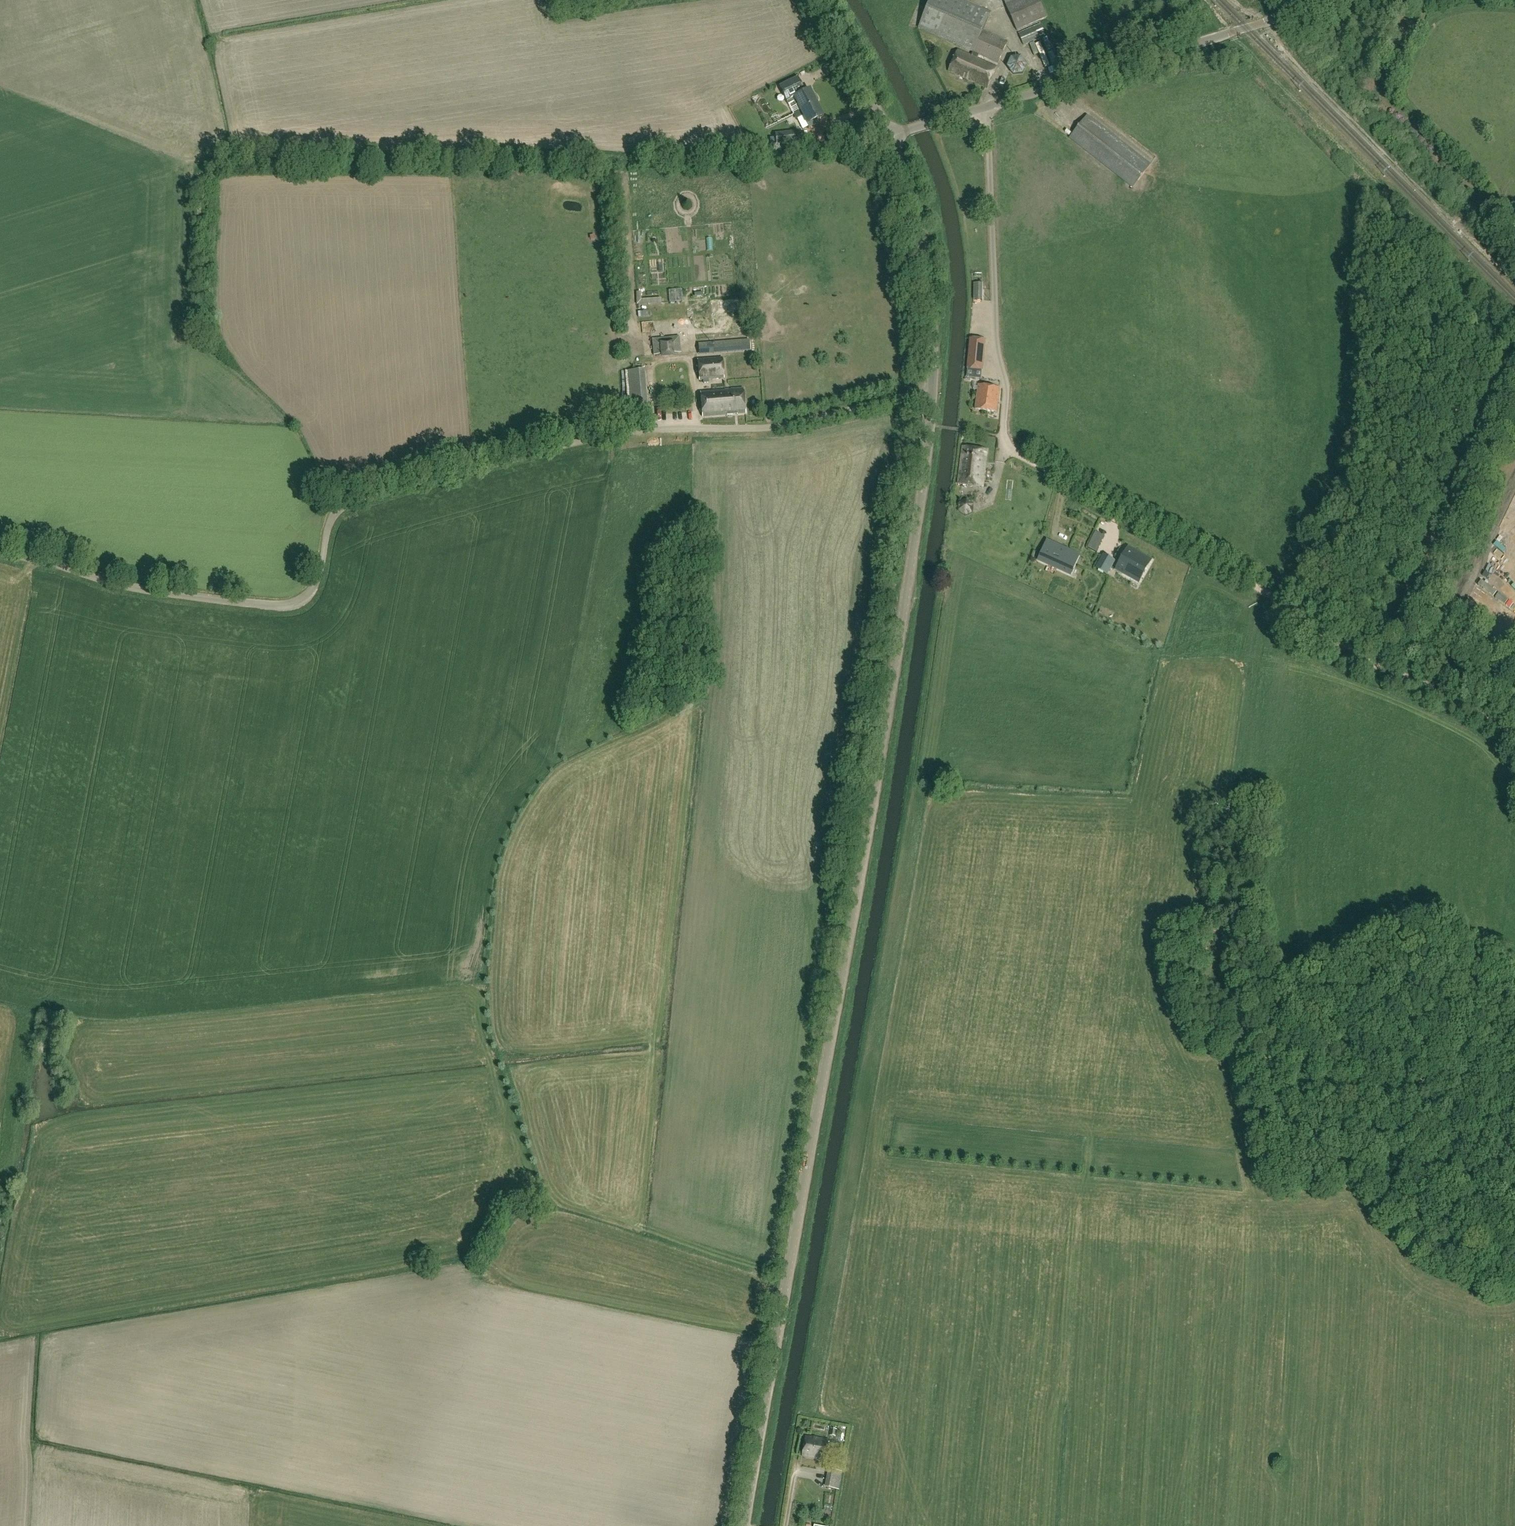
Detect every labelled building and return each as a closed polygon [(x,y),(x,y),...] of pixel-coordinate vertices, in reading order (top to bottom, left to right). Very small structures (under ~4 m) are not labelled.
[(973,52),(979,54),(999,63),(1007,43),(983,32),(991,13),(962,0),(931,0),(918,28),(973,52)] [(1017,31),(1047,18),(1039,0),(1004,0),(1017,31)] [(1041,25),(1019,34),(1024,45),(1046,36),(1041,25)] [(978,58),(979,54),(973,52),(971,56),(958,50),(949,71),(987,88),(997,67),(978,58)] [(810,90),(805,92),(798,77),(779,86),(788,104),(793,102),(795,101),(800,111),(816,103),(810,90)] [(823,117),(816,103),(800,111),(808,128),(818,123),(816,120),(823,117)] [(1133,187),(1151,165),(1088,116),(1071,139),(1133,187)] [(776,134),(776,137),(770,138),(771,148),(776,148),(776,145),(777,145),(796,143),(795,132),(776,134)] [(982,284),(973,284),(973,300),(982,300),(982,284)] [(654,355),(681,353),(679,337),(652,339),(654,355)] [(968,369),(982,370),(985,340),(971,339),(968,369)] [(724,378),(722,358),(697,360),(699,380),(724,378)] [(979,385),(975,409),(997,412),(1000,388),(979,385)] [(743,389),(700,392),(702,417),(745,414),(743,389)] [(958,484),(982,487),(987,450),(962,447),(958,484)] [(964,510),(975,507),(972,495),(961,498),(964,510)] [(1047,541),(1039,561),(1050,566),(1052,561),(1059,565),(1057,569),(1071,575),(1079,556),(1047,541)] [(1127,550),(1116,570),(1124,574),(1125,572),(1135,577),(1145,560),(1127,550)] [(1103,556),(1096,568),(1107,574),(1114,562),(1103,556)] [(806,1437),(803,1457),(825,1460),(828,1441),(806,1437)] [(830,1470),(827,1488),(837,1490),(840,1472),(830,1470)]
